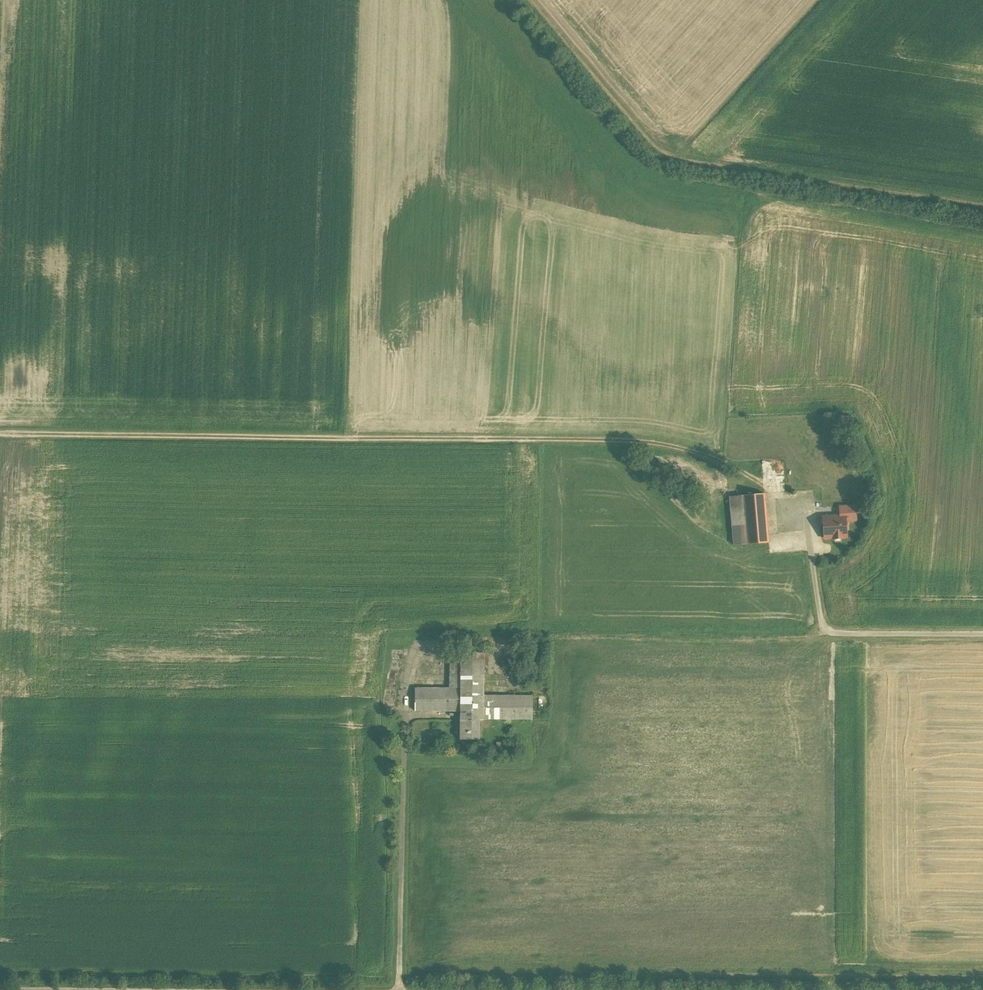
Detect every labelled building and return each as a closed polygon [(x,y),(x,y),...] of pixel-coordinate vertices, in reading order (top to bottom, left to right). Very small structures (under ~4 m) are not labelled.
[(735,545),(768,543),(764,491),(731,494),(735,545)] [(823,514),(824,539),(850,538),(849,521),(857,521),(857,503),(839,504),(840,514),(823,514)] [(461,719),(477,719),(533,719),(533,695),(484,695),(484,653),(461,653),(461,688),(415,688),(415,711),(461,711),(461,719)] [(477,739),(477,719),(461,719),(461,739),(477,739)]
